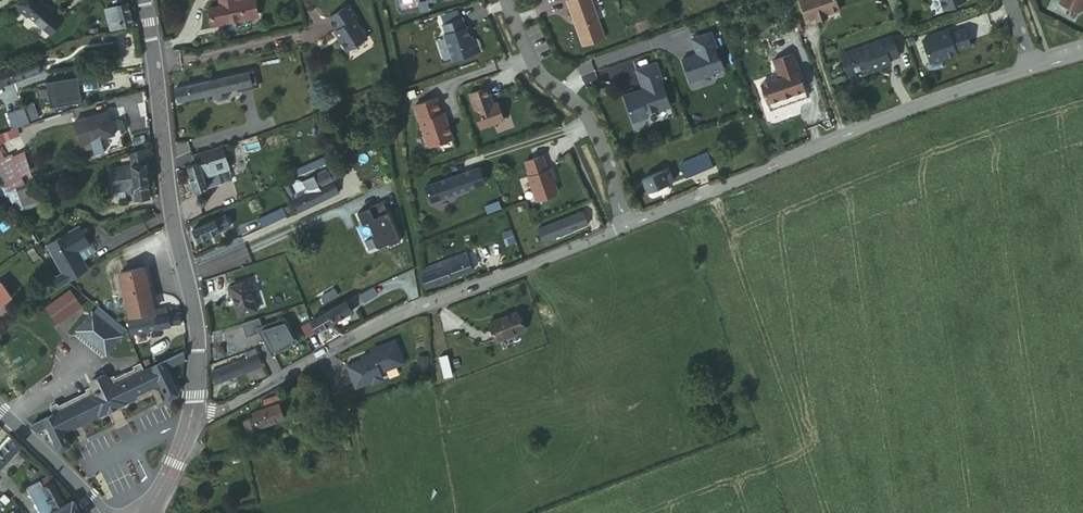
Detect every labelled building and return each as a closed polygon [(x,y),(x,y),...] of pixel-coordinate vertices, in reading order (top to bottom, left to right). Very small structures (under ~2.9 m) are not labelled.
[(23,4),(31,12),(32,11),(53,31),(67,17),(59,10),(57,12),(45,0),(26,0),(23,4)] [(249,0),(228,6),(218,8),(205,11),(208,26),(254,15),(251,0),(250,0),(249,0)] [(577,43),(599,35),(587,0),(562,0),(577,43)] [(801,18),(810,15),(811,18),(821,14),(821,11),(834,7),(831,0),(795,0),(801,18)] [(957,1),(956,0),(931,0),(934,10),(947,6),(947,4),(957,1)] [(1051,1),(1073,12),(1077,11),(1082,0),(1052,0),(1051,1)] [(106,8),(110,28),(130,23),(133,22),(128,3),(125,4),(106,8)] [(344,3),(323,16),(331,29),(329,30),(342,49),(362,35),(349,17),(352,16),(344,3)] [(455,15),(434,23),(448,58),(474,48),(470,36),(465,38),(460,24),(458,24),(455,15)] [(937,55),(950,50),(950,48),(965,42),(959,25),(944,31),(943,28),(917,37),(925,59),(926,59),(929,60),(936,58),(937,55)] [(705,29),(686,36),(692,51),(693,54),(689,56),(684,54),(677,56),(684,79),(706,72),(706,70),(718,66),(715,56),(713,57),(709,46),(711,45),(705,29)] [(886,34),(836,52),(843,73),(848,75),(855,72),(855,71),(857,68),(865,65),(866,68),(885,61),(883,57),(893,53),(886,34)] [(786,50),(768,57),(774,75),(767,77),(769,84),(758,88),(764,107),(802,94),(786,50)] [(21,63),(8,67),(13,81),(41,70),(40,67),(47,64),(43,52),(20,60),(21,63)] [(656,79),(657,79),(650,59),(630,67),(636,84),(638,83),(639,85),(637,90),(632,92),(630,89),(619,92),(628,119),(643,113),(642,109),(651,106),(652,107),(661,104),(660,100),(663,98),(656,79)] [(8,67),(0,70),(0,86),(13,81),(8,67)] [(246,85),(237,87),(237,90),(256,85),(253,71),(243,73),(246,85)] [(55,79),(58,97),(96,91),(95,87),(95,84),(92,72),(55,79)] [(237,87),(246,85),(243,73),(174,89),(177,102),(214,93),(215,97),(218,99),(225,98),(227,94),(226,90),(237,87)] [(98,84),(99,86),(114,84),(112,75),(97,77),(98,84)] [(767,77),(755,81),(758,88),(769,84),(767,77)] [(637,86),(630,89),(632,92),(637,90),(639,85),(638,83),(636,84),(637,86)] [(482,85),(464,91),(470,108),(476,125),(499,117),(496,109),(494,109),(491,101),(488,102),(482,85)] [(439,119),(431,95),(411,102),(425,143),(448,135),(442,118),(439,119)] [(89,140),(111,135),(105,111),(83,118),(71,121),(77,144),(89,140)] [(15,128),(3,133),(5,139),(17,134),(15,128)] [(196,162),(185,166),(194,190),(220,180),(216,169),(228,165),(220,145),(193,153),(196,162)] [(122,168),(125,191),(144,187),(146,187),(141,152),(127,156),(129,167),(122,168)] [(536,152),(520,158),(525,172),(523,173),(532,197),(550,190),(552,187),(547,175),(549,174),(545,164),(542,166),(536,152)] [(11,178),(19,175),(7,154),(0,158),(0,183),(11,178)] [(704,170),(697,155),(677,163),(683,179),(704,170)] [(312,161),(291,169),(293,174),(314,166),(312,161)] [(475,163),(467,166),(473,182),(480,179),(475,163)] [(327,166),(286,188),(298,211),(340,190),(327,166)] [(467,166),(458,169),(464,185),(473,182),(467,166)] [(112,193),(125,191),(122,168),(108,170),(112,193)] [(458,169),(421,183),(426,198),(464,185),(458,169)] [(671,180),(666,169),(640,179),(645,191),(665,183),(671,180)] [(17,176),(11,178),(16,189),(22,187),(17,176)] [(16,189),(11,178),(0,183),(4,192),(16,189)] [(665,183),(645,191),(647,196),(650,198),(665,192),(667,188),(665,183)] [(22,187),(16,189),(20,199),(25,197),(23,187),(22,187)] [(144,187),(125,191),(125,195),(130,194),(132,203),(147,201),(144,187)] [(20,199),(16,189),(4,192),(10,203),(20,199)] [(491,207),(486,194),(474,199),(479,212),(491,207)] [(25,197),(20,199),(10,203),(15,211),(29,208),(25,197)] [(381,201),(356,212),(360,223),(366,221),(372,235),(369,236),(374,248),(385,243),(387,247),(398,242),(381,201)] [(238,212),(236,208),(191,228),(196,238),(221,227),(228,225),(226,219),(234,215),(233,213),(238,212)] [(282,208),(267,215),(271,224),(286,217),(282,208)] [(257,220),(261,229),(271,224),(267,215),(257,220)] [(62,274),(52,281),(56,289),(86,267),(80,259),(74,251),(85,243),(83,240),(73,226),(43,248),(62,274)] [(83,240),(85,243),(74,251),(80,259),(92,249),(93,245),(87,237),(83,240)] [(31,260),(36,255),(31,248),(25,252),(31,260)] [(463,251),(417,269),(425,286),(469,268),(465,257),(463,251)] [(258,263),(248,266),(252,277),(261,274),(258,263)] [(118,272),(125,300),(150,295),(143,266),(118,272)] [(255,310),(246,280),(229,286),(238,315),(255,310)] [(10,298),(0,285),(0,305),(10,298)] [(56,322),(78,307),(67,292),(45,306),(56,322)] [(125,300),(129,316),(153,309),(150,295),(125,300)] [(326,311),(332,321),(349,312),(348,309),(357,305),(355,299),(345,304),(343,302),(326,311)] [(124,317),(128,333),(131,332),(151,328),(148,318),(172,312),(171,306),(153,309),(129,316),(124,317)] [(99,307),(94,313),(122,336),(126,330),(99,307)] [(524,327),(517,310),(491,320),(498,338),(524,327)] [(180,322),(177,311),(172,312),(148,318),(151,328),(180,322)] [(315,331),(332,321),(326,311),(310,320),(315,331)] [(107,355),(122,336),(94,313),(93,312),(77,330),(107,355)] [(253,320),(243,324),(248,337),(258,334),(253,320)] [(284,320),(258,334),(270,358),(297,343),(284,320)] [(315,331),(310,320),(300,325),(306,336),(315,331)] [(133,335),(134,342),(146,341),(146,334),(133,335)] [(385,373),(408,362),(398,340),(380,348),(381,351),(363,359),(364,362),(349,369),(359,390),(374,384),(379,384),(385,382),(387,378),(385,373)] [(60,451),(71,446),(64,431),(99,414),(100,417),(138,398),(136,396),(161,384),(165,392),(169,400),(180,394),(167,367),(184,359),(181,351),(144,370),(55,414),(33,425),(36,431),(48,426),(60,451)] [(255,352),(236,360),(237,361),(241,371),(260,364),(255,352)] [(241,371),(237,361),(211,371),(215,382),(241,371)] [(55,414),(144,370),(141,363),(135,367),(136,369),(116,379),(115,376),(110,379),(107,374),(90,383),(92,387),(87,389),(88,392),(60,406),(59,404),(51,408),(55,414)] [(253,413),(254,417),(270,412),(275,424),(283,422),(279,411),(284,409),(280,397),(262,403),(264,410),(253,413)] [(270,412),(254,417),(245,420),(249,433),(275,424),(270,412)] [(293,418),(296,427),(315,420),(313,412),(293,418)] [(6,437),(0,443),(0,453),(12,442),(7,438),(6,437)] [(12,442),(0,453),(0,468),(19,449),(12,442)] [(53,512),(41,491),(50,485),(47,479),(26,490),(38,512),(52,512),(53,512)] [(41,491),(53,512),(63,507),(50,485),(41,491)] [(70,504),(63,507),(53,512),(52,512),(75,512),(70,504)]
